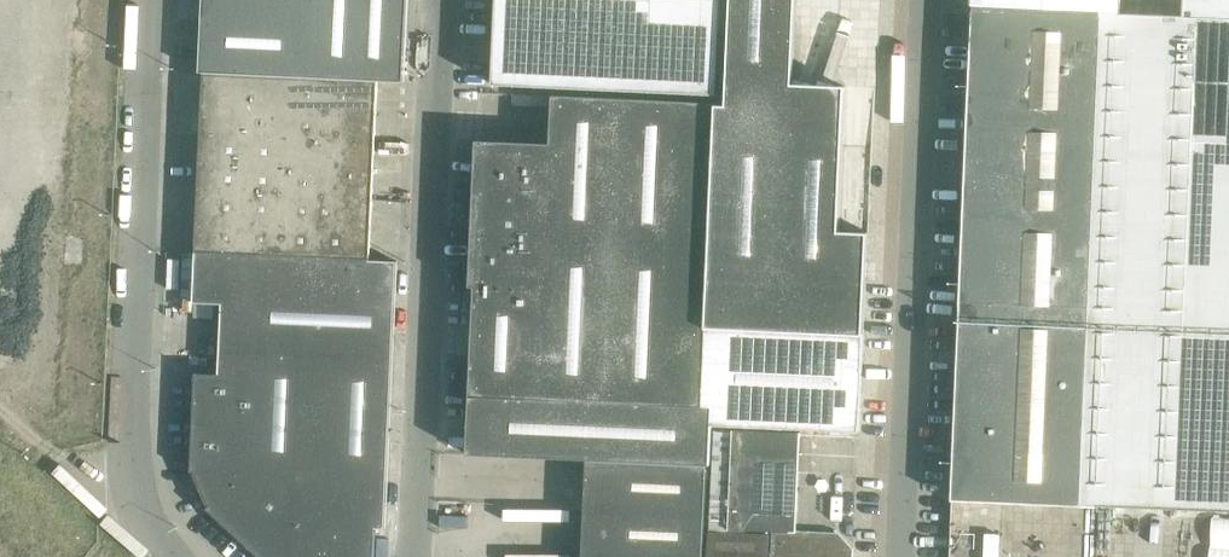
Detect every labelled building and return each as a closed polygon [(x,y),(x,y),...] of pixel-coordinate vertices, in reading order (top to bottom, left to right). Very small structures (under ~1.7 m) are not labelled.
[(202,1),(199,65),(198,72),(203,72),(290,76),(378,80),(382,80),(404,81),(407,0),(202,0),(202,1)] [(721,0),(496,0),(492,85),(717,95),(721,0)] [(707,325),(718,325),(801,329),(801,331),(862,333),(863,333),(868,231),(839,230),(845,85),(792,82),(796,0),(730,0),(726,105),(717,105),(707,325)] [(952,492),(952,498),(1228,509),(1228,0),(1186,0),(1185,16),(1120,11),(1120,0),(973,0),(960,304),(952,492)] [(203,72),(202,104),(289,108),(290,76),(203,72)] [(290,76),(289,108),(376,112),(378,80),(290,76)] [(862,333),(801,331),(801,329),(718,325),(707,325),(717,105),(717,103),(554,95),(551,144),(477,140),(470,286),(475,287),(470,396),(467,454),(587,460),(707,466),(707,463),(709,464),(711,424),(859,430),(863,333),(862,333)] [(201,133),(288,137),(289,108),(202,104),(201,133)] [(375,141),(376,112),(289,108),(288,137),(375,141)] [(201,133),(199,162),(286,166),(288,137),(201,133)] [(288,137),(286,166),(373,170),(375,141),(288,137)] [(198,191),(285,195),(286,166),(199,162),(198,191)] [(372,199),(373,170),(286,166),(285,195),(372,199)] [(198,191),(197,221),(284,225),(285,195),(198,191)] [(285,195),(284,225),(371,229),(372,199),(285,195)] [(196,252),(283,256),(284,225),(197,221),(196,252)] [(371,229),(284,225),(283,256),(369,260),(370,260),(371,229)] [(194,398),(191,471),(195,471),(209,504),(206,508),(260,556),(374,556),(375,528),(385,528),(397,261),(370,260),(369,260),(283,256),(196,252),(193,302),(222,303),(219,373),(195,372),(194,398)] [(214,304),(194,303),(193,317),(213,318),(214,304)] [(796,530),(800,432),(732,430),(728,529),(772,531),(771,556),(852,556),(853,548),(838,532),(809,531),(804,535),(800,530),(796,530)] [(707,466),(587,460),(584,508),(705,514),(707,466)] [(584,508),(582,556),(597,556),(703,556),(705,514),(584,508)] [(709,531),(708,556),(767,556),(768,533),(709,531)]
